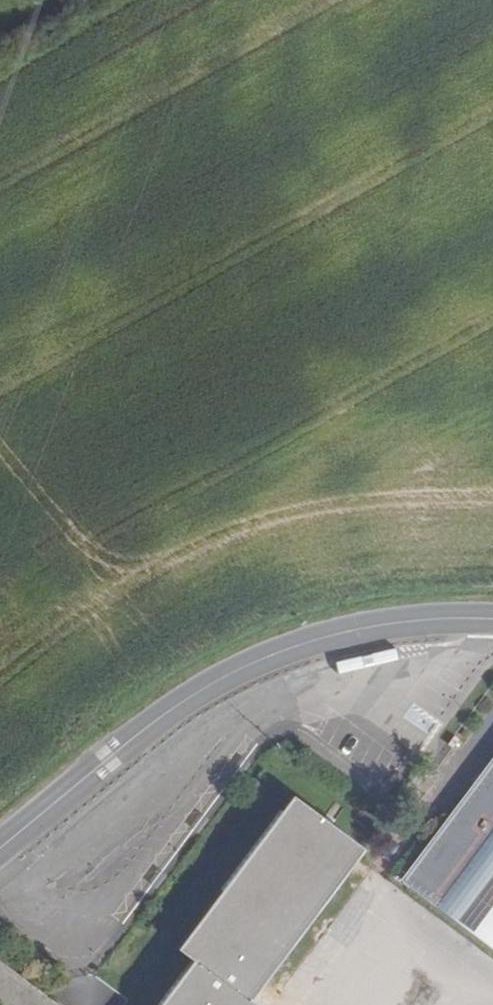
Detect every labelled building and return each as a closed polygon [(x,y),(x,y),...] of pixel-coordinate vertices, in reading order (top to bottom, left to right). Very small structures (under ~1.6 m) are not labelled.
[(455,735),(447,745),(452,748),(453,749),(461,739),(455,735)] [(402,889),(492,950),(492,755),(402,889)] [(364,848),(292,795),(177,948),(193,959),(158,1004),(258,1004),(251,999),(357,857),(364,848)] [(0,962),(0,1004),(58,1004),(0,962)]
